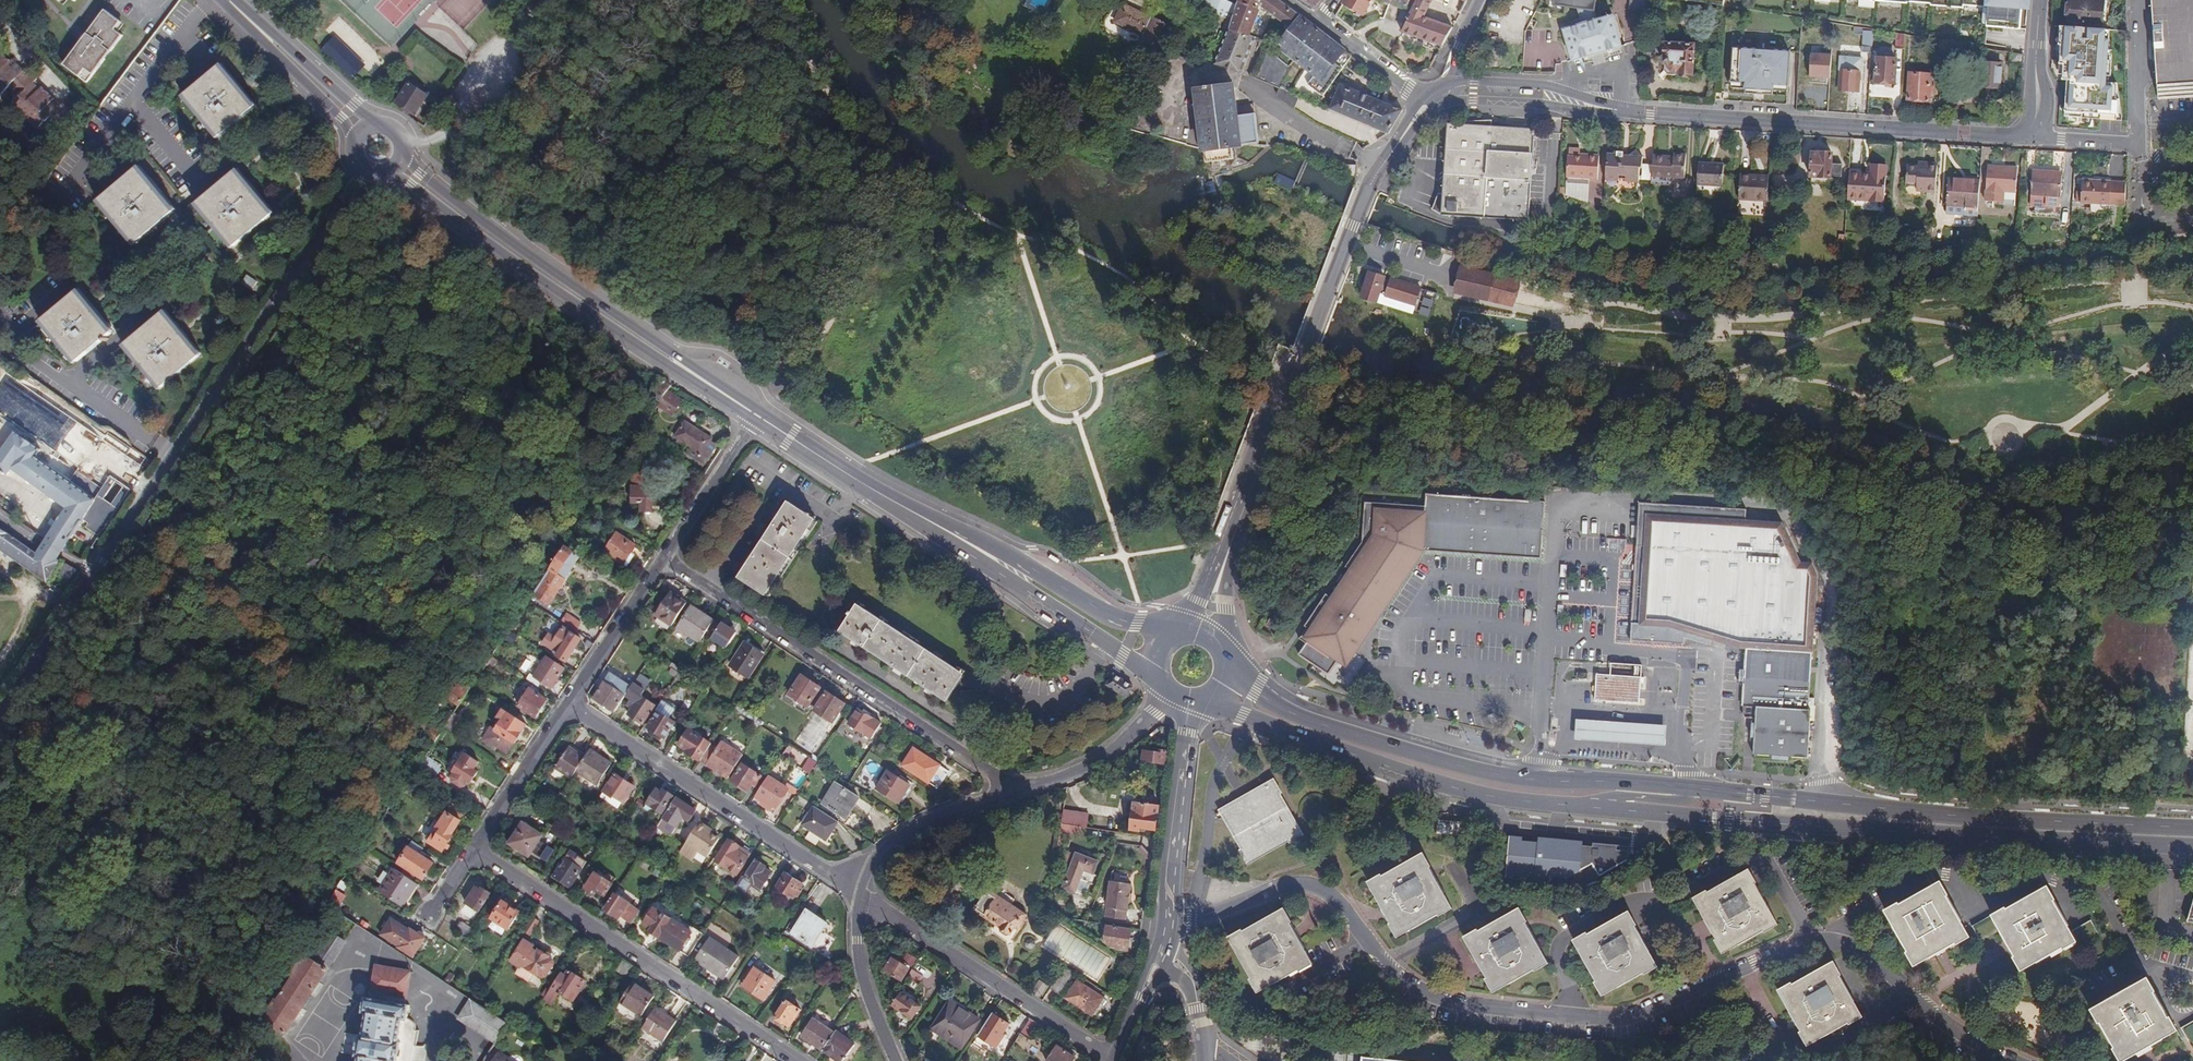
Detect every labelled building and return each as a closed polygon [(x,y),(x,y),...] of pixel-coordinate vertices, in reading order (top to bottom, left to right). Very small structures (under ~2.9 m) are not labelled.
[(1202,6),(1217,13),(1223,0),(1206,0),(1202,6)] [(1217,13),(1233,21),(1231,30),(1229,29),(1216,66),(1243,75),(1256,40),(1251,37),(1258,12),(1238,5),(1237,7),(1223,0),(1217,13)] [(1238,5),(1258,12),(1259,7),(1260,0),(1240,0),(1238,5)] [(1277,0),(1260,0),(1259,7),(1291,31),(1277,49),(1265,43),(1252,78),(1284,91),(1295,62),(1314,76),(1308,84),(1326,97),(1352,57),(1277,0)] [(1343,5),(1364,16),(1373,0),(1345,0),(1343,5)] [(1391,4),(1407,10),(1411,0),(1393,0),(1391,4)] [(1407,10),(1412,11),(1411,15),(1413,16),(1402,33),(1442,47),(1452,28),(1424,18),(1433,0),(1411,0),(1407,10)] [(1554,6),(1578,9),(1595,11),(1596,11),(1598,0),(1555,0),(1554,6)] [(1631,11),(1648,14),(1649,6),(1650,0),(1633,0),(1631,11)] [(1905,4),(1906,2),(1927,3),(1927,5),(1960,8),(1961,5),(1987,7),(1986,26),(2019,29),(2020,7),(2028,7),(2028,0),(1858,0),(1905,4)] [(2067,21),(2102,25),(2104,0),(2070,0),(2067,21)] [(2156,76),(2157,101),(2192,98),(2192,0),(2150,0),(2156,76)] [(1153,53),(1165,26),(1120,6),(1113,23),(1143,36),(1138,47),(1153,53)] [(1578,9),(1583,25),(1599,20),(1595,11),(1578,9)] [(65,64),(88,82),(106,58),(98,52),(105,45),(112,50),(124,35),(116,29),(121,22),(105,10),(65,64)] [(1624,47),(1613,16),(1599,20),(1583,25),(1565,31),(1574,62),(1624,47)] [(2106,29),(2061,26),(2060,37),(2065,37),(2065,45),(2061,45),(2060,64),(2064,64),(2063,73),(2066,73),(2066,80),(2067,80),(2065,117),(2122,120),(2120,99),(2118,83),(2106,83),(2109,40),(2105,40),(2106,29)] [(1864,29),(1855,27),(1854,34),(1863,36),(1864,29)] [(1864,29),(1863,36),(1862,53),(1872,54),(1873,30),(1864,29)] [(1906,36),(1898,34),(1896,50),(1905,51),(1906,36)] [(333,38),(344,48),(363,67),(367,64),(346,44),(336,35),(333,38)] [(363,67),(344,48),(333,38),(325,46),(337,58),(355,75),(363,67)] [(1669,75),(1693,76),(1695,45),(1664,43),(1664,62),(1664,63),(1664,71),(1669,75)] [(1773,90),(1787,91),(1790,52),(1734,49),(1732,88),(1746,89),(1746,94),(1754,94),(1755,89),(1764,90),(1763,95),(1772,95),(1773,90)] [(2023,55),(2009,53),(2009,62),(2023,64),(2023,55)] [(26,69),(13,58),(12,60),(5,54),(2,57),(0,55),(0,97),(13,83),(26,69)] [(1810,77),(1830,78),(1832,56),(1811,54),(1810,77)] [(1839,91),(1858,92),(1859,72),(1861,72),(1862,59),(1856,58),(1854,56),(1848,56),(1846,58),(1839,58),(1838,71),(1840,71),(1839,91)] [(1896,60),(1876,58),(1875,83),(1894,84),(1896,60)] [(2003,65),(1982,63),(1980,86),(2000,89),(2003,65)] [(17,101),(31,113),(50,91),(44,85),(41,88),(34,81),(38,76),(28,67),(26,69),(13,83),(24,94),(17,101)] [(252,111),(218,67),(183,96),(219,138),(252,111)] [(1933,75),(1908,73),(1907,86),(1909,86),(1908,101),(1930,102),(1931,87),(1933,87),(1933,75)] [(431,97),(411,84),(398,105),(417,117),(431,97)] [(1233,86),(1196,91),(1203,149),(1204,162),(1211,161),(1212,168),(1221,167),(1220,160),(1232,158),(1230,146),(1240,145),(1258,143),(1255,112),(1237,114),(1233,86)] [(1390,133),(1403,111),(1342,86),(1332,111),(1390,133)] [(50,91),(31,113),(43,123),(49,117),(52,117),(62,126),(77,110),(66,100),(61,105),(54,99),(57,96),(50,91)] [(1300,98),(1284,91),(1281,97),(1284,101),(1296,109),(1300,98)] [(1498,129),(1450,126),(1444,215),(1528,221),(1535,131),(1498,129)] [(1642,169),(1643,158),(1638,150),(1628,157),(1624,157),(1624,153),(1617,153),(1617,155),(1608,155),(1606,182),(1620,182),(1620,180),(1626,180),(1626,183),(1639,183),(1640,169),(1642,169)] [(1579,159),(1580,152),(1569,151),(1569,157),(1568,157),(1567,177),(1568,178),(1568,179),(1568,183),(1586,184),(1586,178),(1598,179),(1600,156),(1587,156),(1587,159),(1579,159)] [(1822,154),(1813,154),(1812,177),(1844,179),(1844,167),(1833,166),(1834,154),(1822,153),(1822,154)] [(1673,156),(1673,157),(1653,157),(1652,178),(1684,179),(1686,156),(1673,156)] [(1723,166),(1698,164),(1697,186),(1722,187),(1723,166)] [(1937,165),(1927,164),(1927,167),(1918,167),(1907,167),(1907,181),(1917,182),(1917,186),(1917,190),(1936,191),(1937,165)] [(1358,175),(1358,165),(1347,165),(1347,175),(1358,175)] [(1988,166),(1985,201),(2003,203),(2004,192),(2016,192),(2018,167),(1988,166)] [(1871,175),(1851,174),(1849,201),(1885,203),(1887,167),(1872,167),(1871,175)] [(134,244),(173,213),(135,168),(96,199),(134,244)] [(2033,170),(2032,195),(2048,196),(2047,207),(2060,208),(2062,176),(2050,175),(2050,171),(2033,170)] [(233,249),(271,217),(235,173),(197,205),(233,249)] [(1769,177),(1740,175),(1738,200),(1768,202),(1769,177)] [(1589,184),(1586,184),(1568,183),(1568,179),(1566,179),(1565,196),(1587,203),(1589,184)] [(1948,212),(1978,214),(1980,180),(1967,179),(1967,182),(1949,181),(1948,212)] [(2081,202),(2127,205),(2127,182),(2082,180),(2081,202)] [(2004,192),(2003,203),(2003,205),(2015,206),(2016,192),(2004,192)] [(1460,265),(1453,293),(1488,301),(1513,307),(1519,279),(1494,273),(1460,265)] [(1384,280),(1370,275),(1362,299),(1377,304),(1379,297),(1414,308),(1416,309),(1421,291),(1391,282),(1389,287),(1383,285),(1384,280)] [(250,291),(255,284),(246,276),(240,284),(250,291)] [(77,361),(110,333),(76,291),(41,319),(77,361)] [(1379,297),(1377,304),(1412,315),(1414,308),(1379,297)] [(198,357),(162,313),(124,344),(160,388),(198,357)] [(672,386),(659,378),(649,394),(661,402),(669,390),(672,386)] [(661,402),(659,405),(673,414),(679,404),(673,400),(676,395),(669,390),(661,402)] [(673,400),(679,404),(683,399),(676,395),(673,400)] [(706,408),(701,405),(698,410),(703,413),(706,408)] [(719,444),(686,422),(676,438),(693,448),(689,454),(706,465),(719,444)] [(122,508),(100,494),(96,501),(34,460),(39,453),(13,436),(0,456),(0,473),(7,478),(12,472),(67,509),(46,540),(44,544),(62,552),(63,550),(82,521),(103,535),(122,508)] [(122,508),(133,492),(112,478),(100,494),(122,508)] [(652,493),(653,487),(634,487),(633,504),(642,504),(642,512),(652,512),(652,503),(655,503),(655,493),(652,493)] [(1540,559),(1543,502),(1426,493),(1425,506),(1363,502),(1361,542),(1344,567),(1347,569),(1329,596),(1325,593),(1303,626),(1305,627),(1298,639),(1304,643),(1297,654),(1327,674),(1337,660),(1345,665),(1421,552),(1540,559)] [(1746,649),(1811,653),(1817,573),(1811,559),(1802,558),(1781,517),(1745,514),(1746,507),(1735,506),(1640,500),(1632,639),(1670,641),(1682,642),(1684,635),(1725,646),(1735,649),(1746,649)] [(816,520),(790,502),(739,577),(766,595),(800,544),(816,520)] [(48,522),(40,535),(46,538),(54,526),(48,522)] [(47,581),(59,561),(57,560),(39,552),(37,554),(0,529),(0,548),(47,581)] [(638,546),(619,533),(606,552),(625,565),(638,546)] [(57,560),(62,552),(44,544),(39,552),(57,560)] [(566,546),(533,595),(548,606),(570,571),(566,569),(572,559),(576,562),(581,555),(566,546)] [(570,571),(576,562),(572,559),(566,569),(570,571)] [(67,565),(60,574),(71,581),(78,571),(67,565)] [(658,615),(674,625),(688,603),(673,593),(658,615)] [(948,701),(966,674),(859,604),(841,631),(948,701)] [(714,620),(693,606),(679,628),(699,641),(714,620)] [(571,617),(565,625),(580,634),(586,626),(571,617)] [(738,633),(723,623),(712,639),(728,649),(738,633)] [(568,661),(582,639),(564,628),(557,639),(550,634),(544,644),(560,654),(559,656),(568,661)] [(504,640),(512,645),(517,637),(509,631),(504,640)] [(462,647),(445,636),(427,663),(441,673),(433,686),(444,693),(426,721),(414,713),(407,724),(435,742),(442,732),(432,724),(449,697),(460,705),(470,690),(445,674),(462,647)] [(764,655),(747,644),(732,666),(750,677),(764,655)] [(1814,654),(1748,650),(1746,685),(1812,689),(1814,654)] [(548,658),(535,677),(543,682),(554,689),(566,669),(548,658)] [(1641,677),(1642,665),(1610,663),(1610,675),(1641,677)] [(532,675),(528,680),(539,688),(543,682),(535,677),(532,675)] [(633,689),(612,675),(595,700),(616,713),(627,698),(628,696),(633,689)] [(1596,675),(1595,701),(1640,703),(1641,677),(1610,675),(1596,675)] [(820,689),(802,677),(789,697),(807,709),(820,689)] [(1812,689),(1746,685),(1745,706),(1761,707),(1757,752),(1810,755),(1812,722),(1812,689)] [(645,693),(634,686),(633,689),(628,696),(633,700),(629,707),(634,710),(630,715),(644,725),(656,706),(642,697),(645,693)] [(548,701),(531,690),(519,707),(536,718),(548,701)] [(846,706),(828,694),(815,713),(833,725),(846,706)] [(663,701),(657,711),(659,713),(649,728),(666,739),(676,724),(671,720),(677,710),(663,701)] [(498,746),(508,753),(515,742),(516,743),(527,725),(503,710),(498,718),(503,721),(497,730),(495,728),(491,729),(485,737),(486,742),(494,747),(498,746)] [(882,725),(859,710),(850,725),(872,739),(882,725)] [(1667,725),(1575,719),(1574,740),(1666,746),(1667,725)] [(1030,730),(1029,720),(1016,722),(1018,733),(1030,730)] [(689,751),(703,760),(713,745),(690,731),(682,742),(691,748),(689,751)] [(707,767),(728,781),(743,757),(722,744),(707,767)] [(787,760),(794,748),(791,746),(783,757),(787,760)] [(555,768),(571,779),(576,771),(584,758),(568,748),(555,768)] [(940,766),(915,749),(904,766),(929,783),(940,766)] [(612,764),(590,750),(584,758),(576,771),(598,785),(612,764)] [(1146,752),(1144,762),(1166,766),(1168,752),(1160,751),(1159,754),(1146,752)] [(481,763),(467,754),(455,772),(457,774),(454,777),(455,782),(465,788),(467,787),(470,782),(472,784),(480,772),(477,769),(481,763)] [(425,765),(438,771),(441,764),(428,757),(425,765)] [(818,763),(811,759),(803,770),(810,776),(814,769),(818,763)] [(762,777),(743,765),(732,782),(746,791),(752,781),(758,784),(762,777)] [(793,768),(786,780),(799,788),(806,775),(793,768)] [(911,786),(889,771),(878,788),(899,803),(911,786)] [(634,786),(616,774),(604,792),(612,798),(613,797),(623,803),(634,786)] [(770,778),(758,797),(777,809),(789,790),(770,778)] [(1245,798),(1221,812),(1242,851),(1240,853),(1248,866),(1289,842),(1290,844),(1304,836),(1280,796),(1283,794),(1275,781),(1245,798)] [(859,798),(837,783),(823,805),(842,817),(847,810),(850,812),(859,798)] [(663,793),(657,789),(645,808),(653,813),(656,809),(663,813),(674,796),(665,790),(663,793)] [(677,798),(657,828),(671,836),(683,817),(690,822),(697,811),(677,798)] [(1140,828),(1156,831),(1160,806),(1135,803),(1131,830),(1139,831),(1140,828)] [(453,805),(448,812),(462,821),(467,814),(453,805)] [(828,840),(839,823),(816,807),(805,825),(828,840)] [(1088,826),(1089,811),(1063,810),(1062,825),(1088,826)] [(462,821),(448,812),(439,826),(443,830),(439,837),(435,834),(430,843),(443,851),(462,821)] [(1438,821),(1437,834),(1461,836),(1462,823),(1438,821)] [(700,822),(686,842),(708,857),(720,839),(711,833),(705,830),(707,827),(700,822)] [(543,836),(524,823),(510,845),(530,857),(533,853),(547,862),(555,850),(540,841),(543,836)] [(1080,834),(1095,836),(1096,829),(1081,827),(1080,834)] [(1509,838),(1505,879),(1549,883),(1550,877),(1567,878),(1592,865),(1598,877),(1627,861),(1628,854),(1629,847),(1592,844),(1592,847),(1583,846),(1583,843),(1581,843),(1554,840),(1538,839),(1537,844),(1522,843),(1522,839),(1509,838)] [(751,853),(730,840),(716,862),(737,876),(751,853)] [(402,875),(413,881),(418,875),(425,880),(436,863),(410,848),(400,863),(407,868),(402,875)] [(1441,917),(1454,909),(1422,854),(1385,876),(1382,875),(1370,883),(1400,938),(1439,914),(1441,917)] [(577,863),(568,856),(554,878),(570,888),(589,860),(582,855),(577,863)] [(1094,874),(1098,862),(1077,855),(1064,890),(1075,894),(1084,871),(1094,874)] [(735,887),(748,895),(752,887),(761,892),(770,878),(774,873),(766,868),(756,861),(744,879),(742,877),(735,887)] [(404,906),(418,885),(413,881),(402,875),(395,870),(381,890),(404,906)] [(1758,884),(1750,871),(1710,893),(1709,892),(1695,900),(1718,940),(1717,941),(1725,954),(1764,931),(1767,933),(1779,925),(1757,886),(1758,884)] [(614,884),(598,873),(587,890),(594,894),(596,891),(605,897),(614,884)] [(803,884),(787,873),(777,890),(792,900),(795,896),(798,898),(802,892),(799,890),(803,884)] [(1132,885),(1111,882),(1106,919),(1126,921),(1127,912),(1128,912),(1132,885)] [(1906,954),(1914,966),(1955,943),(1956,945),(1969,938),(1946,898),(1947,897),(1939,883),(1900,905),(1899,904),(1885,911),(1907,952),(1906,954)] [(2022,972),(2078,942),(2049,887),(2049,886),(1992,916),(2022,972)] [(481,890),(476,887),(466,903),(480,911),(491,894),(482,888),(481,890)] [(1015,903),(991,887),(975,911),(1002,928),(1003,932),(1007,935),(1011,934),(1016,928),(1021,931),(1026,924),(1024,922),(1028,916),(1019,910),(1018,911),(1012,907),(1015,903)] [(336,889),(330,903),(341,907),(347,894),(336,889)] [(616,913),(633,924),(641,911),(616,895),(606,910),(614,915),(616,913)] [(520,912),(503,902),(491,919),(509,930),(520,912)] [(827,924),(802,907),(787,930),(813,947),(827,924)] [(1316,965),(1287,908),(1232,938),(1261,992),(1301,970),(1303,971),(1316,965)] [(650,932),(689,958),(701,940),(654,909),(644,924),(652,929),(650,932)] [(1538,971),(1550,963),(1527,923),(1528,923),(1521,909),(1481,931),(1479,929),(1466,937),(1494,992),(1536,970),(1538,971)] [(1645,975),(1660,967),(1637,928),(1639,926),(1630,913),(1590,935),(1590,934),(1576,942),(1598,982),(1597,983),(1604,996),(1644,974),(1645,975)] [(357,931),(360,926),(340,914),(337,918),(357,931)] [(533,918),(524,931),(530,936),(539,922),(533,918)] [(425,939),(424,938),(425,936),(421,933),(419,934),(411,929),(410,930),(392,919),(382,935),(399,947),(398,948),(413,957),(425,939)] [(457,931),(468,938),(474,929),(462,922),(457,931)] [(1107,926),(1104,943),(1115,950),(1129,951),(1132,929),(1107,926)] [(331,934),(314,961),(329,971),(346,944),(331,934)] [(740,959),(711,939),(695,962),(715,974),(717,972),(727,978),(740,959)] [(520,969),(516,975),(529,984),(535,975),(538,977),(539,976),(543,978),(546,978),(554,966),(553,962),(549,960),(550,959),(538,951),(537,953),(532,950),(533,948),(525,943),(511,963),(520,969)] [(292,982),(280,975),(272,987),(284,994),(280,1002),(278,1001),(265,1020),(287,1035),(329,971),(314,961),(307,956),(295,975),(296,976),(292,982)] [(902,966),(892,959),(884,971),(901,982),(907,972),(901,968),(902,966)] [(625,981),(634,968),(622,960),(613,974),(625,981)] [(1841,975),(1834,962),(1792,985),(1791,984),(1779,991),(1802,1032),(1800,1033),(1807,1046),(1849,1022),(1850,1024),(1862,1017),(1840,978),(1841,975)] [(369,999),(406,1005),(411,970),(375,963),(369,999)] [(777,981),(757,967),(744,987),(764,1000),(777,981)] [(1066,968),(1051,990),(1059,995),(1074,973),(1066,968)] [(561,976),(544,1001),(552,1006),(560,994),(573,1002),(585,982),(569,971),(565,978),(561,976)] [(923,978),(912,971),(906,979),(917,986),(923,978)] [(2118,1060),(2175,1029),(2168,1016),(2166,1017),(2151,991),(2153,989),(2145,975),(2089,1006),(2096,1020),(2098,1019),(2112,1044),(2110,1045),(2118,1060)] [(1048,986),(1041,981),(1033,993),(1041,998),(1048,986)] [(1107,1000),(1079,982),(1067,1000),(1094,1016),(1101,1004),(1103,1006),(1107,1000)] [(632,983),(620,1003),(641,1017),(642,1016),(648,1019),(654,1009),(649,1005),(654,998),(632,983)] [(920,1008),(901,995),(893,1008),(912,1020),(920,1008)] [(369,999),(365,998),(363,1012),(367,1012),(363,1036),(360,1035),(358,1046),(356,1056),(359,1056),(358,1060),(396,1060),(400,1042),(397,1042),(401,1018),(406,1019),(409,1005),(406,1005),(369,999)] [(460,1019),(497,1044),(509,1025),(477,1004),(472,1001),(460,1019)] [(802,1012),(788,1002),(775,1019),(790,1029),(802,1012)] [(968,1020),(948,1007),(932,1030),(962,1049),(980,1022),(970,1016),(968,1020)] [(648,1019),(641,1030),(664,1044),(678,1022),(655,1008),(654,1009),(648,1019)] [(1009,1026),(993,1014),(978,1037),(996,1049),(1001,1042),(1000,1041),(1009,1026)] [(802,1037),(824,1051),(835,1034),(814,1020),(802,1037)] [(1031,1040),(1041,1027),(1030,1020),(1021,1034),(1031,1040)] [(1250,1030),(1251,1022),(1233,1020),(1232,1028),(1250,1030)] [(2180,1027),(2187,1040),(2192,1037),(2192,1020),(2180,1027)] [(1270,1025),(1257,1023),(1254,1040),(1268,1042),(1270,1025)] [(824,1051),(838,1060),(844,1060),(855,1045),(836,1033),(835,1034),(824,1051)] [(1017,1043),(1029,1047),(1031,1041),(1019,1037),(1017,1043)] [(1336,1042),(1334,1060),(1348,1060),(1349,1044),(1336,1042)] [(1352,1045),(1350,1060),(1360,1060),(1361,1047),(1352,1045)] [(1057,1047),(1048,1060),(1073,1060),(1074,1059),(1057,1047)]
